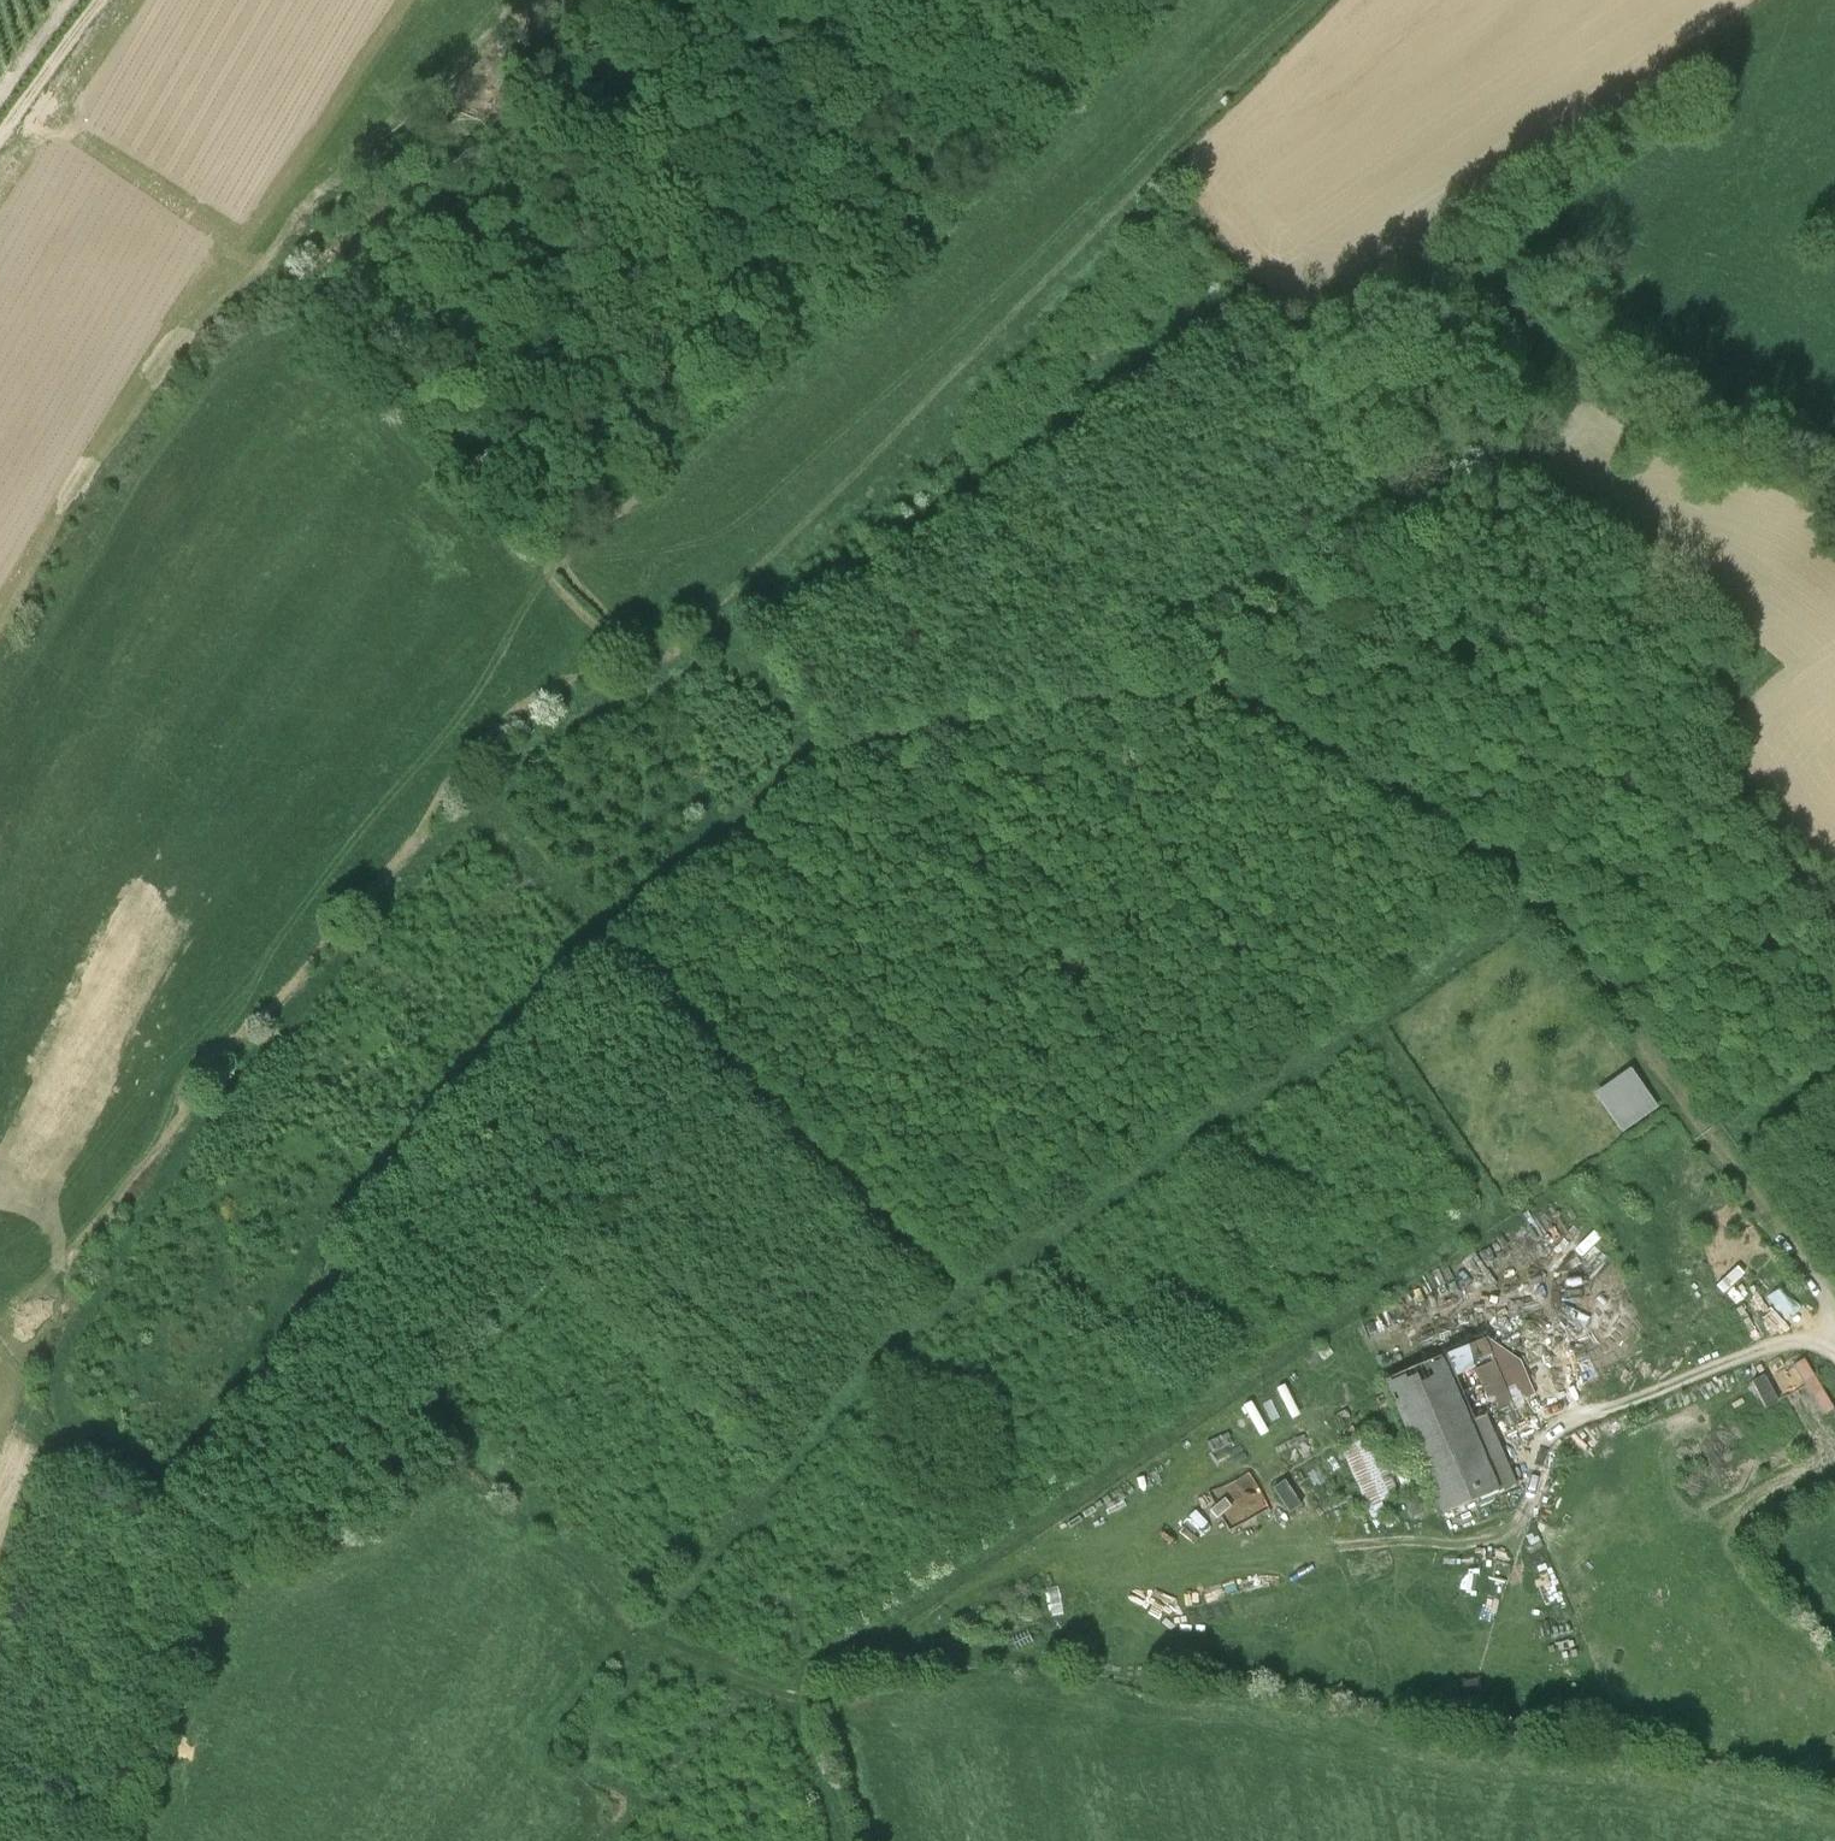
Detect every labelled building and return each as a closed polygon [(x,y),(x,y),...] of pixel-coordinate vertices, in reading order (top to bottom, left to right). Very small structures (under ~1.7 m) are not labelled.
[(1626,1076),(1590,1101),(1617,1139),(1653,1115),(1626,1076)] [(1483,1344),(1381,1388),(1438,1520),(1512,1490),(1483,1422),(1531,1400),(1516,1367),(1483,1344)] [(1805,1360),(1778,1375),(1794,1403),(1811,1393),(1823,1415),(1832,1409),(1805,1360)] [(1371,1439),(1337,1454),(1368,1526),(1382,1519),(1380,1514),(1400,1506),(1371,1439)]
